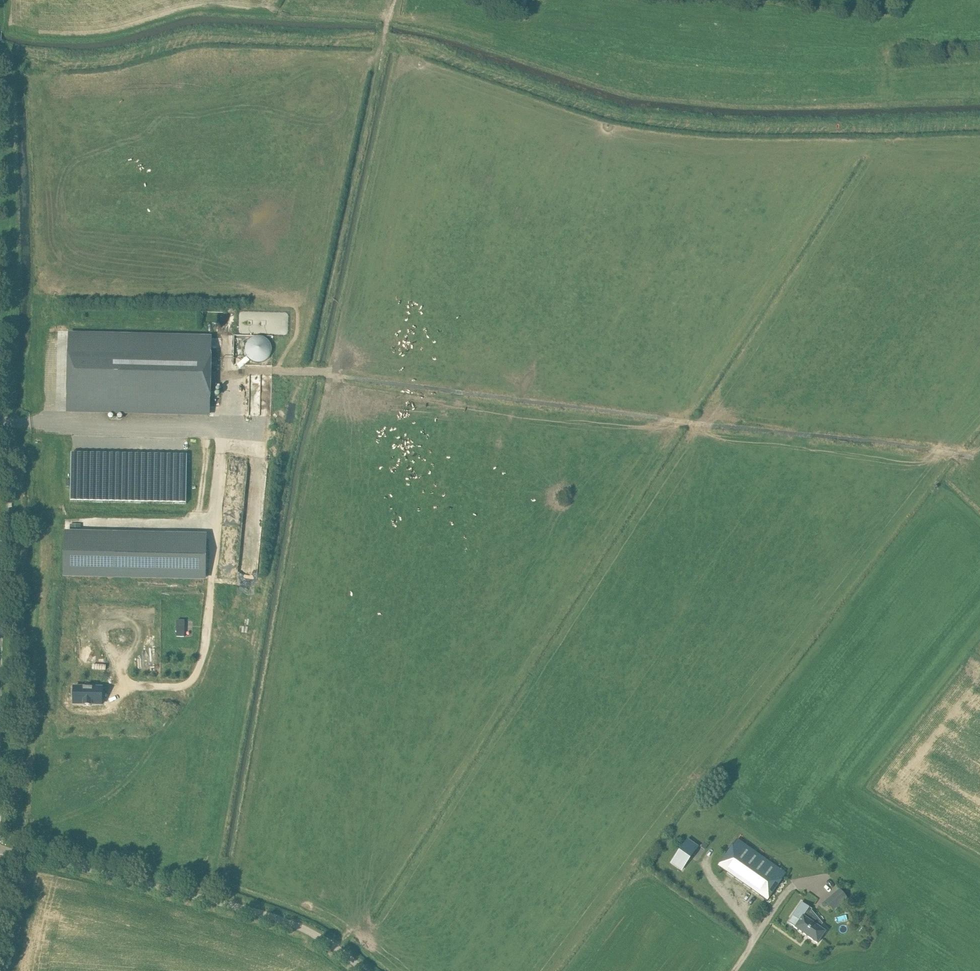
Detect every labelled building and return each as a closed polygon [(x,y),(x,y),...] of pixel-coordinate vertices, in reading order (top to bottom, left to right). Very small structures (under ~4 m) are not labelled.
[(525,11),(528,0),(499,0),(498,4),(525,11)] [(70,335),(68,411),(209,414),(211,338),(70,335)] [(268,361),(267,337),(243,338),(244,362),(268,361)] [(250,375),(249,393),(259,394),(260,375),(250,375)] [(71,453),(70,501),(186,504),(187,455),(71,453)] [(206,536),(65,533),(65,575),(205,578),(206,536)] [(177,637),(184,637),(185,621),(177,621),(177,637)] [(86,705),(86,706),(92,706),(92,705),(103,705),(104,689),(75,688),(75,705),(86,705)] [(781,873),(761,860),(735,842),(717,870),(767,903),(785,875),(781,873)] [(684,870),(697,850),(686,843),(673,863),(684,870)] [(830,891),(833,895),(838,899),(843,895),(835,887),(832,890),(830,891)] [(818,928),(821,923),(807,908),(807,907),(800,902),(786,923),(817,943),(824,932),(818,928)]
